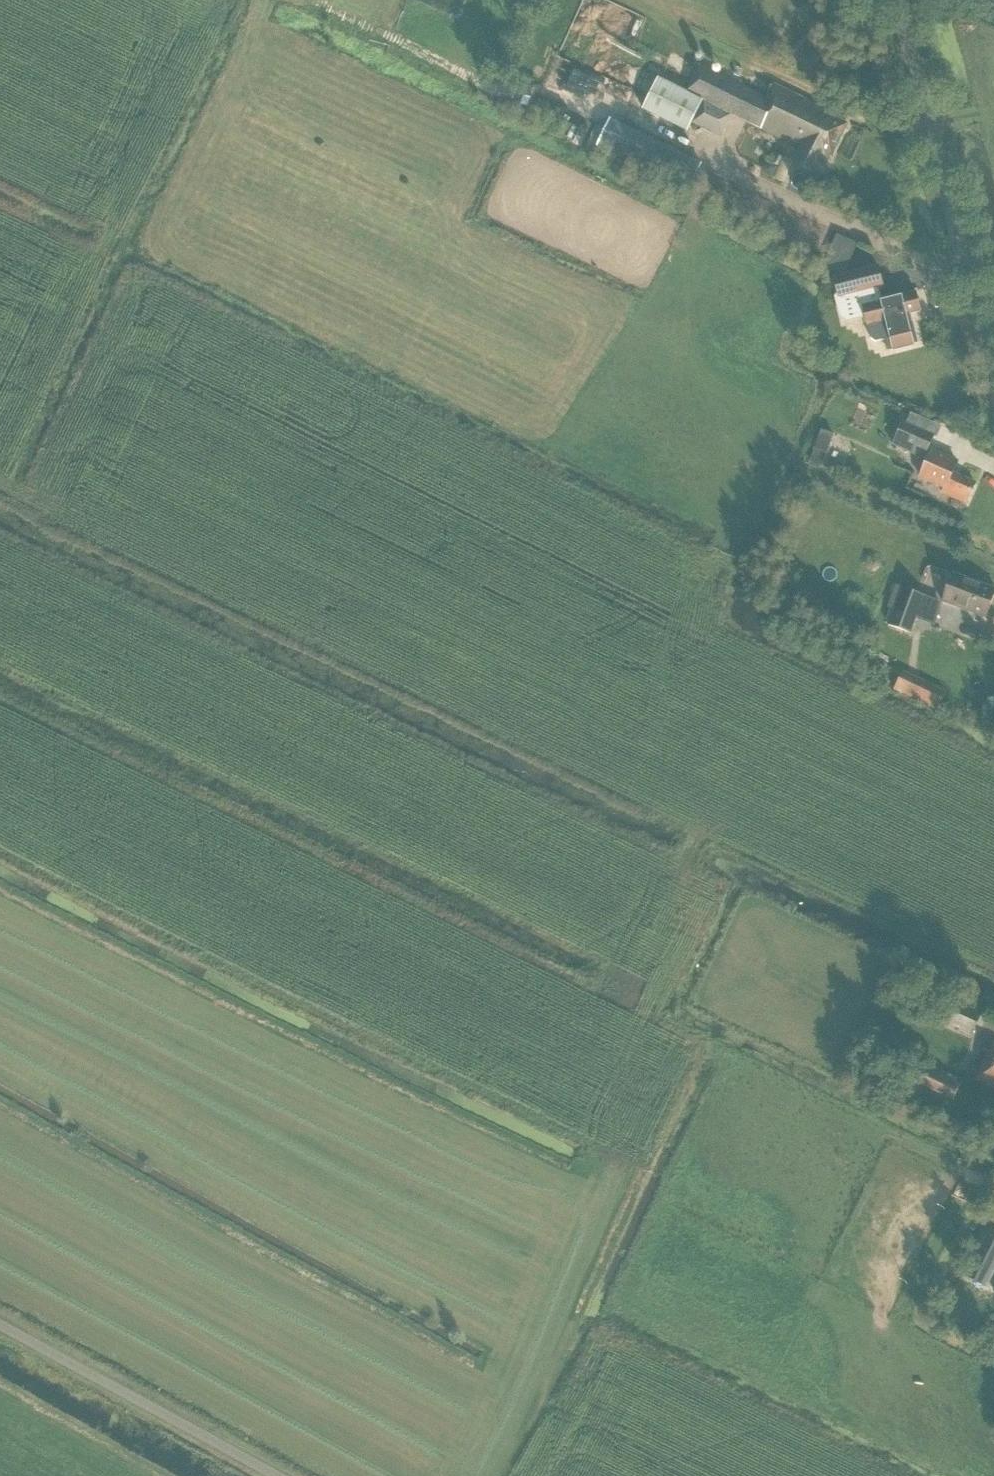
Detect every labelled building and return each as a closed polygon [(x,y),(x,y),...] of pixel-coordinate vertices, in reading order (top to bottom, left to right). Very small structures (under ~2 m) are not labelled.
[(699,64),(687,90),(671,82),(660,105),(722,136),(732,114),(800,146),(793,162),(817,173),(825,155),(831,157),(848,123),(829,114),(830,110),(774,83),(767,98),(699,64)] [(695,193),(706,172),(609,128),(598,151),(695,193)] [(824,264),(835,269),(842,255),(831,249),(824,264)] [(883,300),(880,289),(885,288),(879,264),(834,276),(838,295),(835,296),(840,316),(847,321),(867,316),(874,344),(887,341),(889,349),(893,348),(893,350),(915,345),(915,343),(919,342),(911,312),(921,310),(916,291),(883,300)] [(943,425),(911,412),(906,423),(903,422),(893,444),(928,459),(920,476),(945,487),(943,493),(967,503),(976,483),(953,473),(958,462),(932,450),(932,451),(928,449),(934,436),(937,437),(943,425)] [(828,453),(835,434),(821,429),(810,458),(822,463),(827,452),(828,453)] [(953,573),(945,570),(941,581),(949,584),(943,602),(986,618),(993,596),(993,586),(986,579),(980,582),(953,573)] [(911,632),(925,595),(902,587),(889,624),(911,632)] [(937,709),(946,691),(903,670),(895,688),(937,709)] [(993,1041),(976,1079),(993,1087),(993,1041)] [(953,1099),(960,1083),(923,1065),(915,1081),(953,1099)] [(961,1273),(986,1286),(993,1271),(993,1259),(974,1248),(961,1273)]
